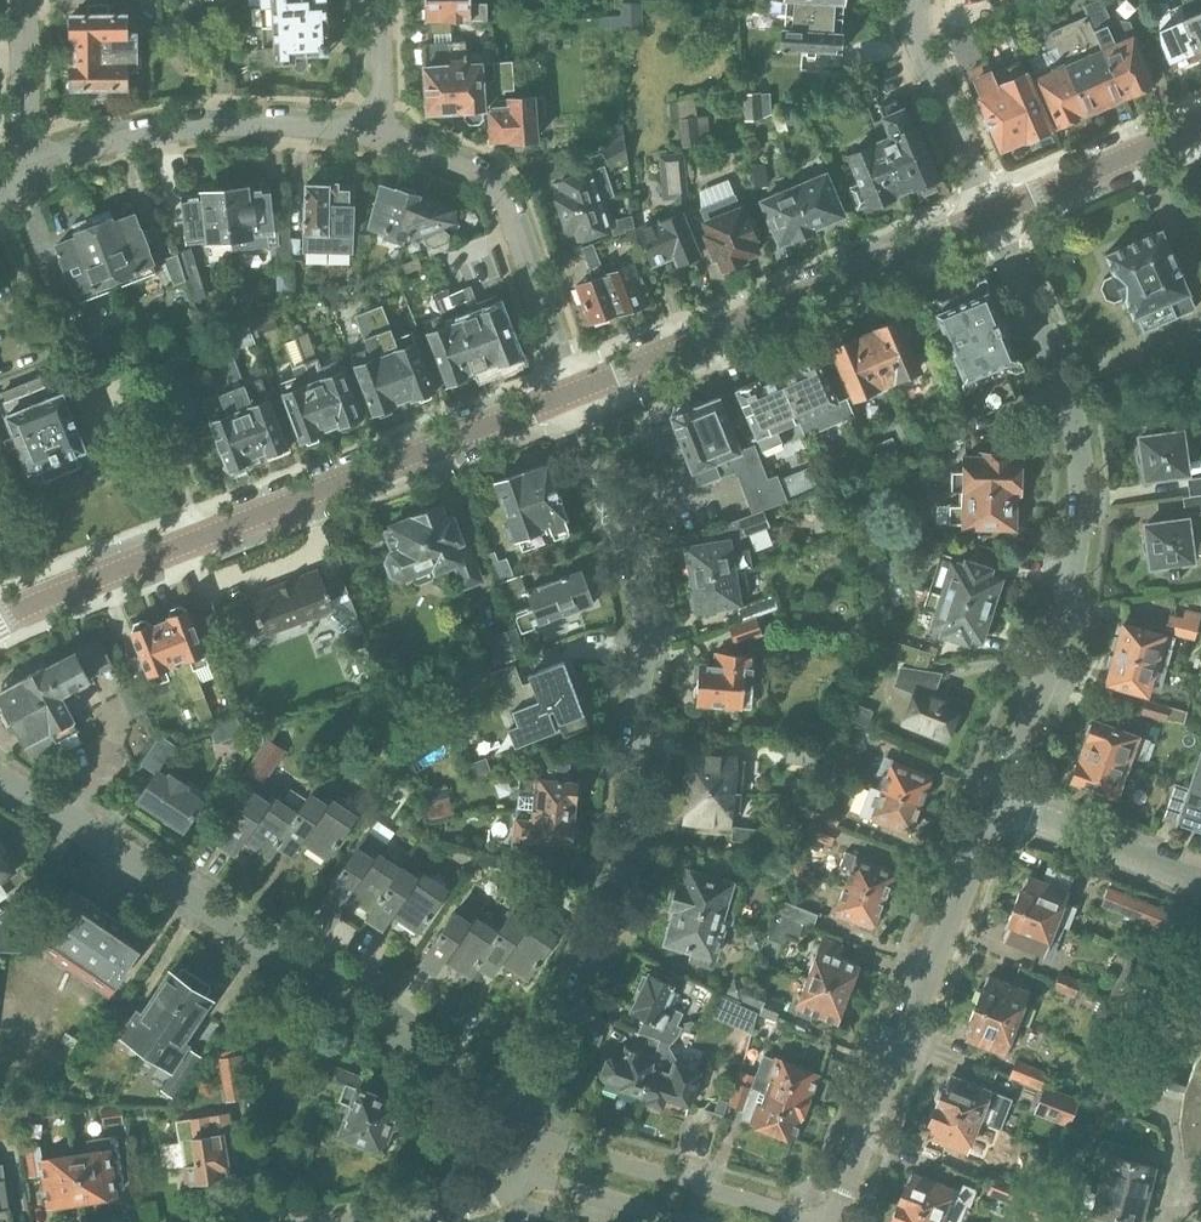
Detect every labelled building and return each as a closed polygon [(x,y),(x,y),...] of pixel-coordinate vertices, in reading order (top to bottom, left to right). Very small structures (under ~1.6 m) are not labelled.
[(329,22),(327,0),(249,0),(250,4),(261,4),(263,26),(329,22)] [(427,21),(488,19),(488,3),(472,3),(472,0),(426,0),(427,21)] [(786,14),(794,16),(843,19),(845,0),(769,0),(768,13),(786,14)] [(1043,15),(1055,11),(1051,0),(1040,0),(1037,1),(1043,15)] [(1125,96),(1151,84),(1132,40),(1138,38),(1130,20),(1114,18),(1112,19),(1103,0),(1096,0),(1083,5),(1087,15),(1103,51),(1105,50),(1125,96)] [(1182,3),(1185,9),(1182,10),(1185,17),(1181,19),(1198,58),(1200,56),(1200,0),(1182,0),(1182,3)] [(1185,9),(1182,3),(1171,8),(1169,1),(1156,4),(1162,42),(1173,68),(1198,58),(1181,19),(1185,17),(1182,10),(1185,9)] [(643,27),(642,2),(631,3),(632,27),(643,27)] [(79,51),(140,51),(139,31),(128,31),(128,14),(110,14),(110,4),(91,4),(91,14),(75,14),(75,18),(71,18),(71,34),(75,34),(75,37),(79,37),(79,51)] [(843,19),(794,16),(786,14),(785,28),(782,28),(781,49),(802,51),(802,57),(817,58),(818,52),(841,53),(843,19)] [(1050,31),(1086,112),(1125,96),(1105,50),(1103,51),(1087,15),(1050,31)] [(1086,112),(1050,31),(1047,21),(1033,28),(1040,45),(1036,47),(1039,54),(1030,58),(1058,125),(1086,112)] [(329,22),(263,26),(264,50),(244,51),(244,66),(291,63),(299,70),(304,70),(308,65),(308,55),(330,53),(329,22)] [(453,65),(451,42),(453,42),(452,24),(428,24),(429,39),(435,38),(436,43),(424,44),(425,65),(424,65),(428,113),(458,111),(456,88),(451,88),(448,66),(453,65)] [(487,108),(487,97),(485,80),(495,79),(494,68),(494,62),(469,63),(467,41),(453,42),(451,42),(453,65),(448,66),(451,88),(456,88),(458,111),(464,110),(465,120),(470,125),(480,123),(484,118),(483,109),(487,108)] [(140,51),(79,51),(79,64),(75,64),(75,78),(73,78),(69,82),(69,87),(73,91),(78,91),(80,86),(92,86),(92,97),(111,97),(111,86),(128,86),(128,70),(140,70),(140,51)] [(997,86),(993,76),(988,64),(971,72),(974,78),(972,79),(1002,149),(1048,128),(1020,61),(997,73),(1002,84),(997,86)] [(856,80),(865,98),(876,94),(868,74),(856,80)] [(851,104),(865,98),(856,80),(843,85),(851,104)] [(760,95),(744,96),(746,120),(762,120),(760,95)] [(547,116),(546,96),(509,99),(510,106),(490,107),(492,140),(512,138),(512,141),(538,139),(536,117),(547,116)] [(885,141),(905,190),(918,185),(922,194),(937,187),(933,178),(936,177),(916,127),(911,129),(902,106),(900,107),(897,100),(880,107),(885,120),(877,124),(885,141)] [(779,135),(789,131),(782,112),(772,115),(779,135)] [(680,120),(682,147),(701,145),(698,116),(680,118),(680,120)] [(625,139),(602,152),(609,165),(627,155),(625,139)] [(905,190),(885,141),(849,156),(861,184),(849,189),(858,210),(905,190)] [(690,217),(683,153),(661,155),(665,201),(675,200),(676,214),(639,230),(653,265),(676,256),(679,264),(700,256),(685,220),(690,217)] [(751,164),(755,188),(769,186),(766,162),(751,164)] [(563,192),(555,194),(557,198),(556,202),(558,208),(561,210),(562,214),(601,201),(614,196),(604,167),(596,170),(560,182),(563,192)] [(795,186),(815,234),(829,228),(828,226),(846,217),(826,173),(795,186)] [(306,184),(305,233),(306,233),(306,250),(351,251),(351,234),(353,234),(354,185),(306,184)] [(381,186),(370,225),(385,230),(382,239),(404,246),(408,236),(409,232),(420,196),(419,196),(418,195),(415,190),(416,189),(404,186),(398,190),(397,189),(397,190),(381,186)] [(795,244),(815,234),(795,186),(761,201),(781,247),(794,242),(795,244)] [(248,187),(226,190),(232,245),(231,245),(232,250),(276,245),(278,271),(292,270),(290,235),(279,236),(278,231),(273,232),(268,188),(248,190),(248,187)] [(204,195),(184,197),(189,242),(210,239),(211,248),(231,245),(232,245),(226,190),(204,192),(204,195)] [(409,232),(408,236),(425,241),(430,255),(450,247),(449,242),(451,233),(445,229),(443,223),(453,220),(454,210),(420,196),(409,232)] [(741,208),(735,196),(702,209),(707,222),(705,222),(710,234),(706,235),(715,257),(718,256),(725,272),(747,263),(745,258),(758,252),(751,234),(760,231),(750,205),(741,208)] [(601,201),(562,214),(563,218),(562,221),(564,227),(567,229),(568,233),(576,231),(579,240),(610,230),(612,229),(614,228),(612,221),(611,218),(607,219),(601,201)] [(110,210),(91,218),(118,287),(157,272),(147,247),(148,246),(141,228),(140,229),(134,214),(116,221),(115,219),(114,220),(110,210)] [(614,228),(612,229),(613,235),(614,236),(625,233),(624,229),(634,227),(635,227),(632,216),(618,220),(618,219),(617,219),(612,221),(614,228)] [(71,285),(56,292),(69,325),(78,322),(93,316),(86,299),(118,287),(91,218),(73,225),(76,234),(75,235),(76,237),(57,244),(73,285),(71,285)] [(634,227),(624,229),(625,233),(627,244),(637,242),(634,227)] [(1189,293),(1161,229),(1104,254),(1113,273),(1103,277),(1099,287),(1104,299),(1115,303),(1124,299),(1133,318),(1172,301),(1178,314),(1195,308),(1188,293),(1189,293)] [(370,251),(370,237),(361,237),(360,251),(370,251)] [(301,238),(291,238),(291,253),(300,254),(301,238)] [(591,322),(618,312),(605,275),(593,243),(582,247),(594,279),(577,285),(591,322)] [(192,249),(179,253),(187,280),(190,289),(204,285),(192,249)] [(179,253),(166,258),(174,285),(186,281),(187,280),(179,253)] [(403,266),(406,273),(422,267),(419,260),(403,266)] [(605,275),(618,312),(619,314),(647,303),(643,294),(646,293),(639,276),(637,277),(632,265),(605,275)] [(936,299),(927,303),(931,311),(938,314),(965,379),(962,386),(966,395),(973,392),(977,385),(1009,371),(1016,373),(1024,370),(1020,361),(1014,359),(986,293),(990,285),(987,277),(978,281),(975,288),(943,302),(936,299)] [(451,295),(479,369),(498,362),(498,364),(519,356),(496,295),(478,302),(471,286),(450,294),(451,295)] [(450,294),(448,289),(432,295),(430,300),(435,310),(440,311),(441,316),(424,323),(448,383),(468,376),(467,374),(479,369),(451,295),(450,294)] [(341,308),(336,295),(325,300),(330,312),(341,308)] [(373,412),(403,401),(370,316),(372,315),(370,310),(356,315),(369,348),(351,355),(373,412)] [(372,315),(370,316),(403,401),(414,397),(420,403),(431,399),(431,390),(433,389),(412,333),(394,340),(384,311),(372,316),(372,315)] [(877,331),(866,336),(887,383),(919,370),(907,342),(920,336),(911,317),(898,322),(898,321),(877,330),(877,331)] [(260,320),(249,324),(255,338),(265,334),(264,332),(260,320)] [(887,383),(866,336),(856,340),(856,339),(851,341),(847,332),(834,339),(837,347),(834,349),(856,397),(887,383)] [(296,338),(330,428),(360,417),(339,361),(321,367),(308,333),(296,338)] [(330,428),(296,338),(286,342),(297,375),(278,381),(301,440),(330,428)] [(798,366),(779,374),(799,421),(803,429),(804,432),(806,437),(807,437),(806,433),(844,416),(818,355),(797,364),(798,366)] [(232,390),(257,456),(288,444),(262,377),(245,384),(235,357),(222,362),(225,372),(229,384),(230,384),(232,389),(232,390)] [(195,413),(175,358),(149,367),(169,422),(195,413)] [(7,415),(29,472),(85,449),(63,393),(55,375),(56,375),(54,371),(0,393),(0,396),(7,415)] [(217,388),(229,384),(225,372),(213,376),(217,388)] [(799,421),(779,374),(760,382),(760,381),(738,390),(764,450),(804,432),(803,429),(799,421)] [(257,456),(232,390),(232,389),(202,400),(228,467),(257,456)] [(755,444),(739,450),(719,398),(695,408),(685,403),(675,407),(673,416),(671,417),(675,427),(664,431),(675,459),(687,454),(699,486),(721,477),(721,478),(737,472),(753,514),(764,509),(788,499),(778,474),(768,478),(755,444)] [(967,423),(941,434),(947,449),(973,437),(967,423)] [(9,448),(0,424),(0,452),(9,448)] [(1147,480),(1189,474),(1183,431),(1141,437),(1142,448),(1140,452),(1139,457),(1139,461),(1142,466),(1145,469),(1147,480)] [(937,436),(915,446),(920,459),(942,449),(937,436)] [(961,492),(1017,494),(1020,494),(1021,459),(1017,459),(1018,456),(981,455),(981,458),(967,458),(966,473),(953,472),(953,492),(961,492)] [(565,517),(545,463),(525,470),(525,471),(497,481),(512,522),(504,526),(510,541),(519,538),(522,550),(545,542),(542,531),(547,529),(547,532),(551,531),(555,539),(569,533),(563,518),(565,517)] [(1188,479),(1190,495),(1200,493),(1200,477),(1188,479)] [(1017,494),(961,492),(961,506),(950,505),(950,526),(965,526),(965,528),(1016,530),(1017,494)] [(1190,495),(1190,496),(1184,497),(1186,515),(1200,512),(1200,493),(1190,495)] [(384,529),(394,553),(391,554),(388,561),(393,573),(400,577),(410,573),(415,583),(417,584),(423,585),(429,582),(433,579),(435,576),(432,565),(435,564),(437,569),(456,561),(465,585),(479,579),(470,556),(475,554),(468,537),(459,540),(450,518),(444,520),(438,504),(414,513),(415,516),(384,529)] [(693,579),(747,571),(753,567),(750,546),(742,548),(741,537),(770,526),(764,509),(753,514),(724,525),(727,541),(688,548),(693,579)] [(1196,577),(1194,561),(1188,519),(1146,525),(1148,535),(1140,536),(1147,584),(1196,577)] [(498,583),(514,577),(508,558),(499,561),(495,551),(487,554),(498,583)] [(942,553),(930,589),(931,589),(992,608),(1003,576),(991,572),(992,569),(968,561),(966,564),(955,561),(957,557),(942,553)] [(324,584),(318,569),(249,596),(264,632),(332,606),(334,610),(331,613),(342,622),(338,627),(353,640),(362,630),(363,630),(342,577),(324,584)] [(514,577),(498,583),(505,603),(528,594),(533,608),(515,614),(521,633),(540,626),(539,623),(594,602),(582,570),(529,589),(524,574),(514,577)] [(747,571),(693,579),(698,611),(741,604),(739,590),(750,589),(747,571)] [(992,608),(931,589),(930,589),(924,608),(938,613),(934,625),(945,629),(944,633),(969,641),(970,637),(981,641),(992,608)] [(741,620),(762,613),(779,607),(774,595),(738,608),(741,620)] [(221,599),(203,606),(215,636),(232,630),(221,599)] [(183,678),(185,684),(191,701),(205,695),(195,669),(209,663),(187,609),(186,609),(179,604),(170,608),(168,617),(160,620),(183,678)] [(1165,631),(1176,634),(1196,639),(1200,615),(1200,614),(1185,610),(1183,618),(1170,614),(1166,629),(1165,631)] [(762,613),(741,620),(729,625),(736,644),(769,632),(762,613)] [(181,705),(191,701),(185,684),(183,678),(160,620),(151,623),(143,618),(134,621),(132,631),(130,631),(148,675),(136,680),(141,692),(168,681),(172,691),(175,690),(181,705)] [(873,619),(857,623),(862,641),(878,637),(873,619)] [(1165,631),(1166,629),(1149,625),(1148,629),(1125,622),(1116,654),(1166,668),(1172,649),(1163,646),(1166,637),(1174,639),(1176,634),(1165,631)] [(33,758),(49,750),(41,736),(50,731),(56,742),(78,730),(64,704),(80,696),(75,687),(89,680),(88,678),(113,665),(100,641),(47,670),(45,667),(23,679),(23,680),(19,683),(11,678),(1,683),(0,693),(0,714),(1,714),(8,711),(33,758)] [(701,662),(699,683),(696,687),(695,695),(698,699),(698,703),(751,707),(755,654),(716,651),(715,663),(701,662)] [(1166,668),(1116,654),(1107,683),(1149,695),(1153,684),(1162,687),(1168,669),(1166,668)] [(517,669),(493,678),(520,747),(562,731),(565,738),(590,728),(564,662),(530,675),(534,685),(525,689),(517,669)] [(895,685),(917,693),(905,724),(946,740),(961,703),(942,696),(944,690),(937,687),(942,673),(902,666),(895,685)] [(134,685),(120,690),(132,718),(146,713),(134,685)] [(1141,714),(1167,721),(1170,706),(1145,699),(1141,714)] [(873,711),(848,700),(842,714),(867,725),(873,711)] [(1095,720),(1084,750),(1129,766),(1132,756),(1143,760),(1150,741),(1146,739),(1151,723),(1110,709),(1105,724),(1095,720)] [(157,772),(158,771),(175,745),(162,736),(158,738),(142,762),(157,772)] [(259,779),(265,783),(285,753),(269,742),(234,795),(245,801),(259,779)] [(787,744),(785,762),(817,765),(820,753),(820,747),(787,744)] [(1129,766),(1084,750),(1073,781),(1118,797),(1118,795),(1129,799),(1135,781),(1125,777),(1129,766)] [(691,784),(691,789),(742,793),(745,759),(694,754),(693,771),(689,774),(688,781),(691,784)] [(1177,825),(1175,830),(1180,832),(1182,826),(1200,833),(1200,756),(1190,788),(1177,825)] [(882,791),(921,805),(932,776),(884,758),(875,785),(883,788),(882,790),(882,791)] [(517,808),(534,809),(577,813),(580,781),(569,780),(571,761),(541,764),(540,777),(537,777),(536,779),(520,777),(517,808)] [(470,764),(461,767),(466,779),(475,776),(470,764)] [(167,778),(157,771),(138,799),(183,829),(202,801),(183,789),(186,784),(170,774),(167,778)] [(1162,820),(1177,825),(1190,788),(1175,783),(1162,820)] [(796,786),(795,798),(809,799),(811,787),(796,786)] [(909,835),(921,805),(882,791),(882,790),(870,786),(859,814),(871,819),(870,820),(909,835)] [(308,799),(305,797),(291,789),(283,801),(270,793),(267,798),(254,790),(219,843),(233,852),(242,839),(270,858),(278,845),(278,846),(308,799)] [(740,813),(742,793),(691,789),(691,791),(687,794),(686,801),(690,804),(688,821),(729,825),(730,812),(740,813)] [(311,791),(305,797),(308,799),(278,846),(291,854),(300,840),(327,859),(356,815),(328,797),(325,800),(311,791)] [(429,820),(454,816),(450,798),(427,807),(429,820)] [(809,808),(809,799),(795,798),(794,807),(809,808)] [(842,811),(815,802),(810,816),(837,827),(842,811)] [(534,809),(517,808),(514,837),(531,838),(531,840),(574,844),(577,813),(534,809)] [(837,827),(810,816),(804,835),(832,844),(837,827)] [(788,821),(787,835),(801,836),(802,823),(788,821)] [(755,842),(756,827),(733,825),(732,840),(755,842)] [(355,901),(372,912),(374,913),(402,870),(400,869),(374,851),(371,857),(358,848),(323,899),(337,909),(344,900),(352,905),(355,901)] [(528,849),(525,863),(553,870),(556,856),(528,849)] [(12,868),(0,850),(0,878),(12,868)] [(498,857),(483,852),(481,862),(496,866),(498,857)] [(896,872),(846,852),(840,867),(851,872),(845,885),(885,900),(896,872)] [(798,854),(794,866),(804,869),(808,857),(798,854)] [(42,857),(37,868),(48,874),(53,863),(42,857)] [(374,913),(372,912),(368,918),(382,928),(391,914),(417,932),(446,889),(418,870),(414,876),(401,867),(400,869),(402,870),(374,913)] [(669,906),(675,907),(676,906),(725,920),(725,921),(732,923),(743,884),(686,868),(682,884),(676,882),(675,886),(671,887),(668,896),(671,900),(669,906)] [(1014,907),(1064,926),(1064,925),(1070,928),(1077,908),(1064,903),(1074,877),(1050,868),(1045,882),(1031,876),(1026,889),(1022,888),(1014,907)] [(873,930),(885,900),(845,885),(834,915),(873,930)] [(1101,906),(1165,932),(1173,912),(1108,888),(1101,906)] [(25,959),(100,1009),(146,939),(71,890),(25,959)] [(12,935),(26,942),(39,919),(10,904),(0,913),(0,919),(12,935)] [(715,956),(725,921),(725,920),(676,906),(675,907),(671,923),(667,925),(665,931),(668,935),(666,942),(693,950),(690,960),(709,966),(712,956),(715,956)] [(1064,926),(1014,907),(1007,926),(1010,927),(1005,939),(1052,957),(1064,926)] [(500,934),(498,933),(471,915),(467,921),(454,912),(420,964),(434,973),(443,960),(470,978),(479,965),(500,934)] [(512,912),(498,933),(500,934),(479,965),(492,973),(501,960),(528,978),(557,934),(529,916),(526,921),(512,912)] [(804,923),(776,913),(766,937),(783,944),(786,935),(798,939),(804,923)] [(766,935),(752,930),(747,944),(761,949),(766,935)] [(12,935),(0,935),(0,950),(21,950),(26,942),(12,935)] [(808,980),(848,995),(849,992),(853,991),(857,982),(854,979),(859,967),(819,951),(808,980)] [(1108,999),(1143,1013),(1162,975),(1129,958),(1108,999)] [(121,1034),(146,1050),(197,972),(184,963),(177,964),(171,974),(168,972),(153,995),(150,995),(146,1001),(147,1005),(141,1014),(136,1010),(121,1034)] [(653,1036),(661,1038),(672,1042),(674,1042),(682,1027),(677,1025),(682,1012),(663,1004),(665,1000),(668,1002),(673,989),(670,987),(673,982),(669,980),(671,976),(654,968),(652,972),(648,970),(646,976),(642,974),(636,987),(640,989),(629,1011),(644,1018),(638,1031),(644,1033),(648,1034),(653,1036)] [(197,972),(146,1050),(171,1065),(186,1042),(181,1039),(186,1031),(189,1031),(193,1025),(192,1022),(208,998),(205,996),(212,987),(210,980),(197,972)] [(1055,986),(1065,990),(1071,976),(1061,972),(1055,986)] [(976,1005),(1025,1024),(1032,1006),(1022,1002),(1027,989),(992,975),(987,988),(982,987),(976,1005)] [(1071,976),(1065,990),(1076,994),(1081,979),(1071,976)] [(728,993),(738,999),(745,985),(735,979),(728,993)] [(813,1014),(837,1024),(842,1012),(846,1010),(849,1003),(847,999),(848,995),(808,980),(807,979),(796,1008),(798,1009),(796,1014),(811,1019),(813,1014)] [(741,1003),(745,1005),(759,1010),(761,1011),(759,1014),(774,1021),(783,1002),(768,995),(769,992),(750,984),(741,1003)] [(735,1000),(721,994),(711,1016),(725,1022),(735,1000)] [(1139,1019),(1143,1013),(1108,999),(1106,1001),(1102,999),(1095,1015),(1131,1034),(1138,1019),(1139,1019)] [(1025,1024),(976,1005),(968,1025),(972,1026),(967,1039),(1004,1053),(1008,1041),(1017,1043),(1025,1024)] [(620,1088),(644,1096),(661,1038),(653,1036),(648,1034),(642,1052),(629,1047),(625,1060),(611,1056),(606,1059),(602,1074),(605,1080),(602,1088),(618,1093),(620,1088)] [(661,1038),(644,1096),(648,1097),(647,1102),(663,1108),(666,1098),(689,1105),(694,1090),(699,1091),(704,1077),(699,1076),(701,1070),(667,1060),(672,1042),(661,1038)] [(190,1047),(163,1089),(175,1097),(203,1056),(190,1047)] [(1196,1060),(1188,1084),(1170,1080),(1168,1079),(1167,1080),(1165,1080),(1164,1081),(1163,1082),(1162,1083),(1161,1085),(1161,1086),(1161,1088),(1162,1089),(1163,1090),(1164,1092),(1165,1092),(1166,1093),(1184,1097),(1180,1123),(1181,1135),(1184,1155),(1184,1157),(1198,1153),(1200,1153),(1200,1053),(1196,1060)] [(227,1102),(246,1099),(238,1055),(219,1058),(227,1102)] [(778,1059),(766,1091),(765,1092),(804,1107),(810,1091),(815,1089),(818,1083),(815,1079),(817,1074),(778,1059)] [(1015,1060),(1010,1076),(1043,1090),(1049,1073),(1015,1060)] [(369,1079),(331,1065),(325,1080),(344,1087),(339,1101),(342,1102),(339,1110),(347,1113),(338,1135),(341,1136),(341,1138),(353,1142),(353,1141),(359,1143),(361,1146),(373,1151),(377,1149),(382,1151),(391,1128),(397,1126),(402,1115),(398,1108),(399,1104),(395,1102),(396,1099),(385,1095),(384,1098),(365,1090),(369,1079)] [(987,1069),(984,1078),(994,1082),(997,1073),(987,1069)] [(740,1071),(737,1081),(754,1087),(757,1077),(740,1071)] [(945,1085),(937,1104),(991,1125),(1001,1129),(1013,1098),(953,1074),(948,1086),(945,1085)] [(766,1091),(754,1087),(737,1081),(735,1080),(728,1105),(740,1109),(740,1111),(744,1113),(742,1118),(753,1123),(792,1138),(793,1135),(798,1133),(801,1126),(798,1123),(804,1107),(765,1092),(766,1091)] [(1071,1122),(1078,1103),(1043,1090),(1036,1110),(1071,1123),(1071,1122)] [(1001,1129),(991,1125),(937,1104),(936,1107),(932,1106),(927,1117),(931,1119),(929,1124),(933,1125),(928,1137),(965,1152),(970,1139),(994,1148),(1002,1129),(1001,1129)] [(102,1109),(103,1125),(124,1122),(122,1106),(102,1109)] [(185,1167),(183,1168),(185,1184),(230,1177),(228,1163),(237,1161),(229,1113),(175,1122),(178,1142),(181,1142),(185,1167)] [(1143,1120),(1132,1117),(1129,1127),(1141,1130),(1143,1120)] [(75,1156),(82,1202),(115,1197),(114,1186),(124,1184),(116,1134),(86,1139),(89,1153),(75,1156)] [(1107,1154),(1100,1183),(1148,1195),(1155,1166),(1132,1160),(1135,1147),(1102,1139),(1099,1152),(1107,1154)] [(1084,1149),(1082,1148),(1065,1143),(1055,1175),(1073,1181),(1084,1149)] [(49,1208),(82,1202),(75,1156),(42,1161),(41,1156),(26,1158),(29,1177),(44,1175),(49,1208)] [(11,1212),(3,1163),(0,1164),(0,1214),(11,1212)] [(951,1186),(915,1172),(910,1184),(907,1183),(899,1203),(947,1221),(958,1221),(966,1203),(969,1205),(976,1188),(963,1183),(960,1190),(951,1186)] [(999,1194),(1006,1178),(995,1174),(989,1190),(999,1194)] [(1016,1181),(1006,1178),(999,1194),(999,1196),(1018,1203),(1022,1193),(1013,1190),(1016,1181)] [(1082,1221),(1116,1221),(1117,1219),(1128,1221),(1141,1221),(1148,1195),(1100,1183),(1093,1212),(1084,1210),(1082,1221)] [(891,1221),(892,1221),(947,1221),(899,1203),(891,1221)] [(1036,1220),(1042,1221),(1054,1221),(1059,1209),(1043,1203),(1036,1220)]
